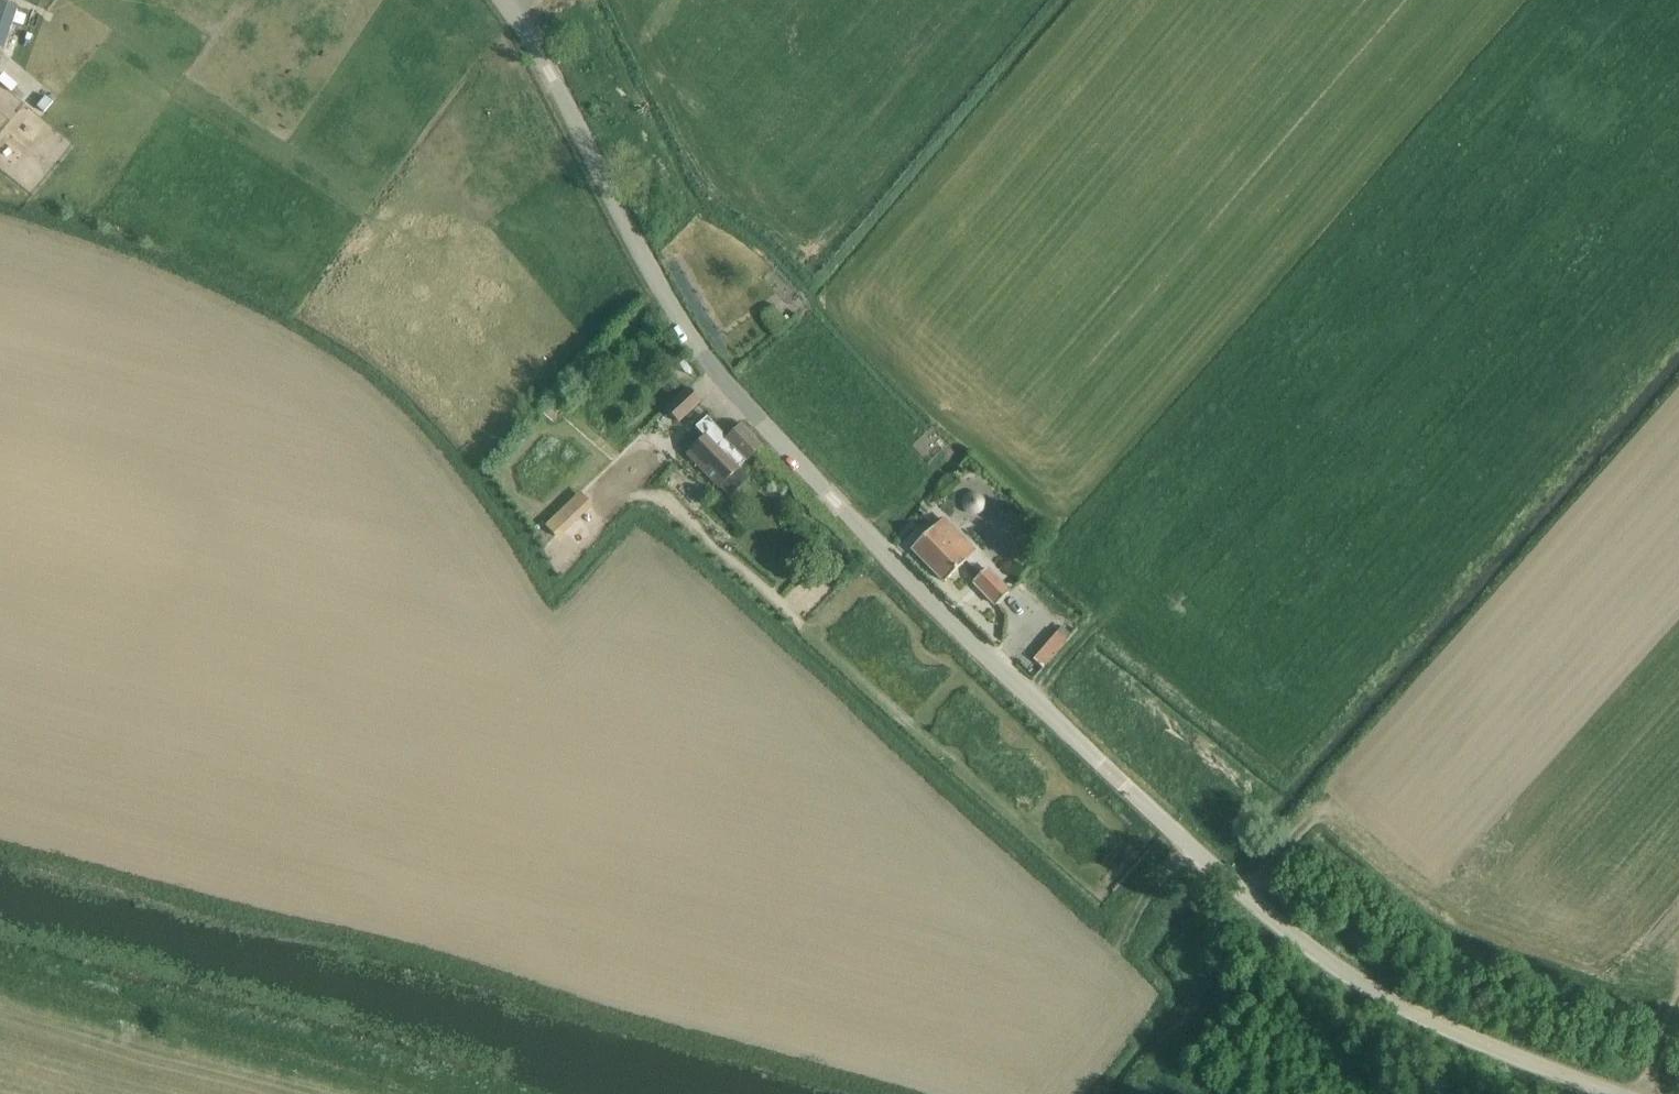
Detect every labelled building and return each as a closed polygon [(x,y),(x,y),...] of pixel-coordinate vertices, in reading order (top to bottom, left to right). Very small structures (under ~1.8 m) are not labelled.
[(4,49),(19,6),(2,0),(0,0),(0,47),(4,49)] [(667,409),(679,421),(700,401),(688,388),(667,409)] [(739,466),(745,460),(761,445),(742,425),(741,425),(739,422),(733,427),(725,435),(707,415),(696,426),(705,435),(686,453),(717,486),(739,466)] [(543,528),(559,543),(595,505),(579,490),(543,528)] [(943,517),(934,526),(912,548),(945,582),(976,552),(963,538),(943,517)] [(1009,591),(987,567),(971,584),(994,606),(1009,591)] [(1057,632),(1047,643),(1033,659),(1043,668),(1067,640),(1057,632)]
